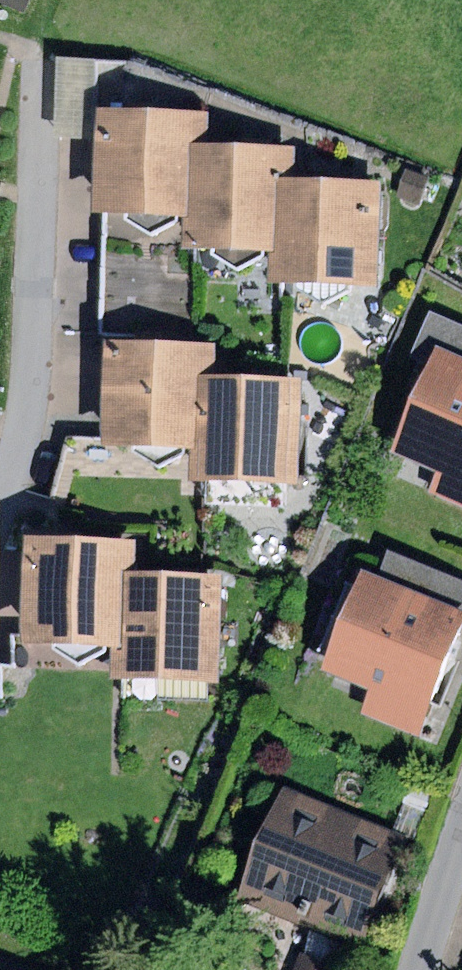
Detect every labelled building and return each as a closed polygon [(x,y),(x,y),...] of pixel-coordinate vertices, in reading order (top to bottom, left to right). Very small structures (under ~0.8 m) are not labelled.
[(26,12),(31,0),(0,0),(0,1),(26,12)] [(194,216),(195,147),(196,110),(98,108),(96,214),(105,213),(129,214),(129,220),(152,235),(180,222),(180,216),(194,216)] [(283,250),(286,181),(286,149),(195,147),(194,216),(193,248),(213,248),(213,255),(238,270),(263,255),(263,250),(283,250)] [(407,168),(396,194),(420,203),(430,177),(407,168)] [(382,185),(286,181),(283,250),(282,281),(296,281),(296,289),(323,303),(350,290),(350,283),(377,285),(382,185)] [(461,360),(461,324),(431,310),(418,341),(439,350),(461,360)] [(197,450),(199,374),(199,342),(191,342),(103,340),(101,437),(101,448),(197,450)] [(439,350),(395,453),(440,472),(431,492),(461,505),(461,360),(439,350)] [(299,376),(199,374),(197,450),(197,479),(296,482),(299,376)] [(123,648),(125,572),(125,540),(117,540),(29,538),(27,636),(27,645),(123,648)] [(379,578),(461,611),(461,581),(389,552),(379,578)] [(361,571),(323,667),(378,689),(371,707),(423,728),(461,631),(461,611),(379,578),(361,571)] [(225,574),(125,572),(123,648),(122,677),(223,680),(225,574)] [(122,677),(123,648),(27,645),(6,644),(5,673),(122,677)] [(411,845),(275,788),(231,895),(366,951),(411,845)] [(298,969),(344,969),(305,953),(298,969)]
